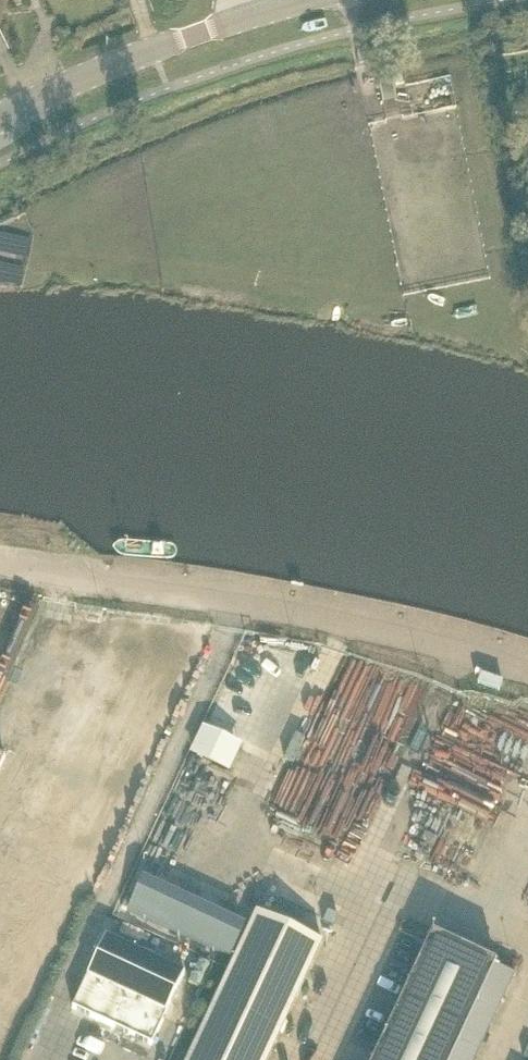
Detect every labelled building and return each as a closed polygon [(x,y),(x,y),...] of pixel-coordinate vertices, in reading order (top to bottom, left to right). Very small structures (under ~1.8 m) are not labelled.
[(205,728),(196,757),(245,773),(254,743),(205,728)] [(259,916),(192,1059),(269,1059),(322,945),(259,916)] [(495,969),(496,966),(432,936),(375,1059),(476,1059),(514,978),(495,969)] [(153,1050),(187,978),(108,941),(75,1014),(153,1050)]
